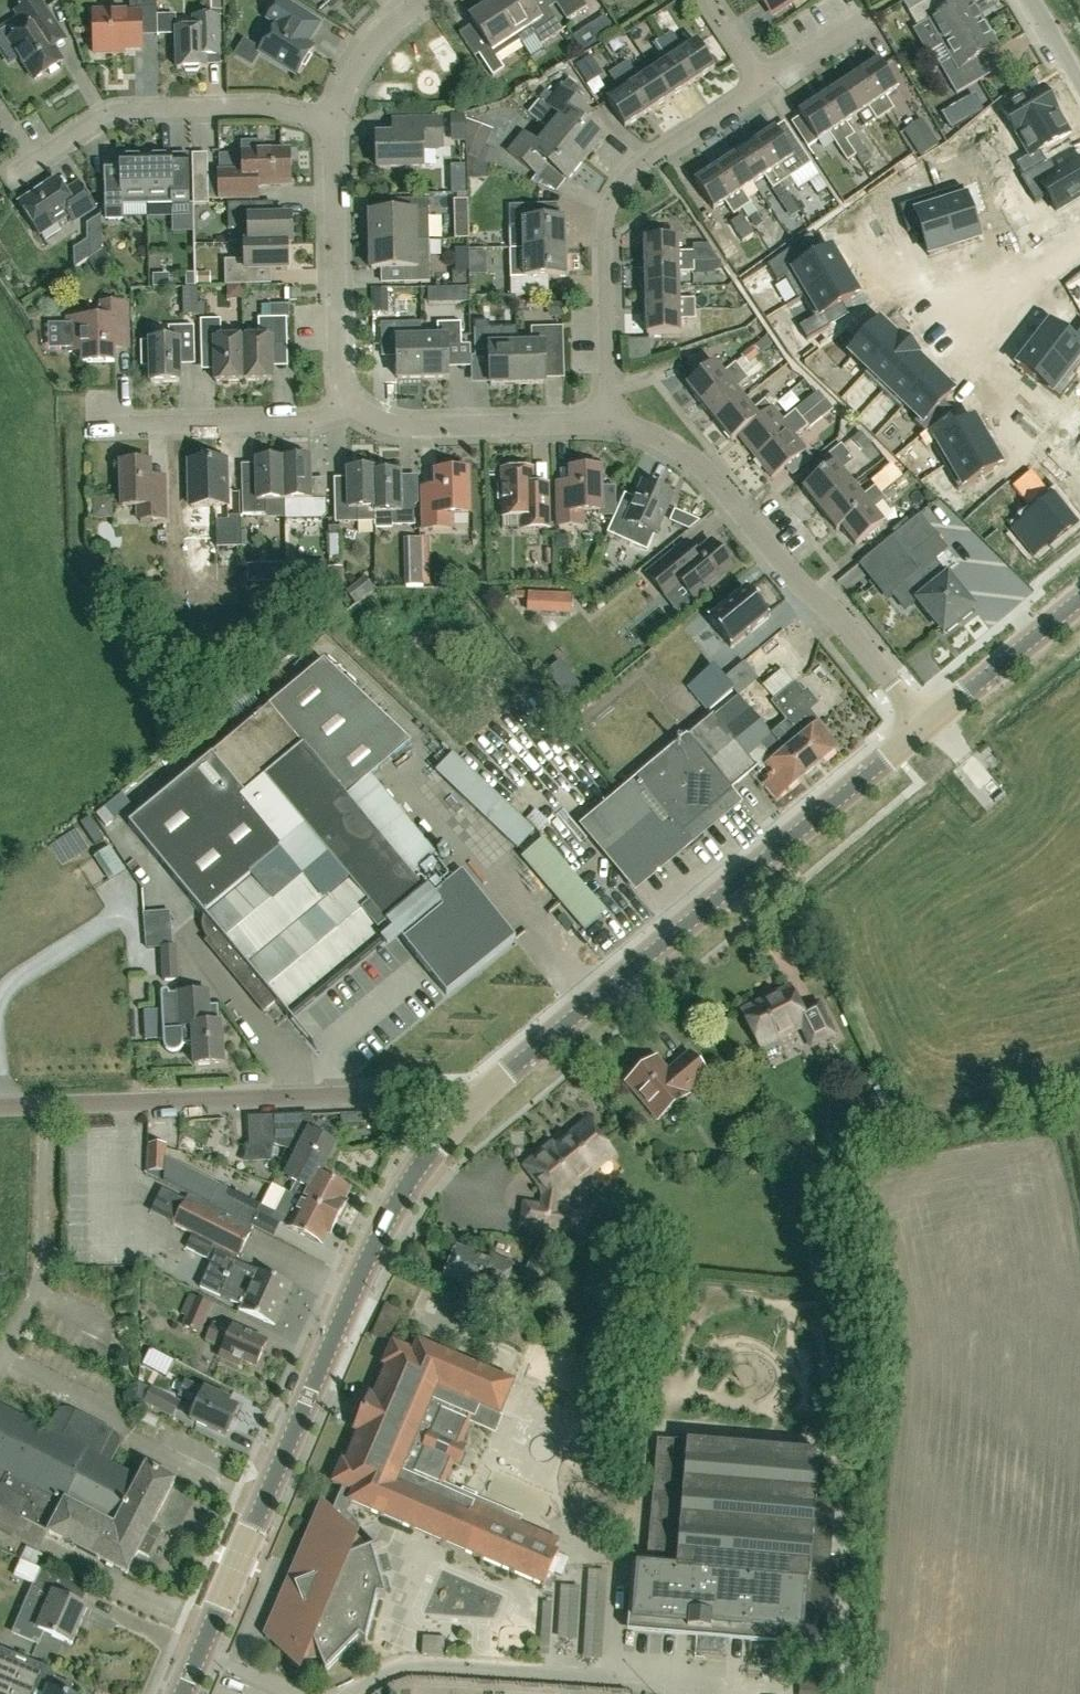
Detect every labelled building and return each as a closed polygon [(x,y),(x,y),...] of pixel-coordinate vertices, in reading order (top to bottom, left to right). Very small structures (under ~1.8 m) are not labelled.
[(0,40),(0,51),(8,63),(18,56),(34,80),(43,74),(51,77),(62,70),(62,62),(53,48),(41,31),(53,23),(38,0),(33,0),(15,12),(17,15),(26,29),(9,40),(6,36),(0,40)] [(136,9),(139,9),(156,8),(156,0),(136,0),(136,9)] [(218,17),(217,0),(202,0),(202,17),(218,17)] [(258,53),(295,76),(313,48),(307,44),(319,24),(282,0),(278,0),(266,20),(275,25),(258,53)] [(519,41),(521,45),(534,36),(540,45),(562,31),(547,8),(536,15),(526,0),(497,0),(493,2),(519,41)] [(566,21),(586,7),(581,0),(552,0),(566,21)] [(759,2),(761,1),(771,17),(796,0),(758,0),(759,2)] [(903,2),(908,12),(917,26),(928,19),(943,45),(982,21),(970,0),(965,0),(952,7),(942,13),(935,0),(907,0),(903,2)] [(495,57),(506,50),(519,41),(493,2),(469,18),(488,47),(477,54),(492,77),(503,69),(495,57)] [(114,51),(141,50),(140,13),(112,14),(112,22),(93,23),(94,54),(114,54),(114,51)] [(193,29),(175,29),(175,35),(176,69),(182,68),(186,72),(198,72),(200,68),(205,68),(205,65),(205,56),(219,56),(218,35),(218,17),(202,17),(193,17),(193,29)] [(951,59),(940,66),(945,76),(956,94),(982,79),(971,62),(980,57),(997,47),(982,21),(943,45),(951,59)] [(660,36),(667,47),(677,40),(670,29),(660,36)] [(667,47),(660,36),(651,42),(658,53),(667,47)] [(674,57),(691,83),(714,69),(696,42),(674,57)] [(590,54),(575,64),(587,82),(601,73),(590,54)] [(651,71),(669,98),(691,83),(674,57),(651,71)] [(616,67),(623,78),(632,72),(625,61),(616,67)] [(857,75),(884,116),(893,110),(885,97),(896,90),(878,62),(857,75)] [(623,78),(616,67),(606,73),(613,84),(623,78)] [(629,86),(646,113),(669,98),(651,71),(629,86)] [(857,75),(837,88),(856,116),(859,115),(867,109),(875,121),(876,122),(884,116),(857,75)] [(646,113),(629,86),(606,101),(624,128),(646,113)] [(548,132),(583,160),(601,139),(580,122),(590,111),(561,88),(546,107),(559,118),(548,132)] [(819,101),(846,142),(853,137),(844,124),(856,116),(837,88),(819,101)] [(1043,88),(1003,112),(1017,134),(1056,112),(1056,111),(1043,88)] [(847,163),(856,157),(846,142),(819,101),(798,114),(816,142),(828,134),(847,163)] [(1069,134),(1056,112),(1017,134),(1030,157),(1069,134)] [(909,133),(925,158),(945,145),(929,120),(909,133)] [(421,147),(441,147),(440,121),(409,121),(410,137),(376,138),(376,168),(421,167),(421,147)] [(774,131),(754,144),(781,185),(810,166),(793,140),(784,146),(774,131)] [(566,182),(583,160),(548,132),(537,146),(523,135),(508,154),(536,177),(545,166),(566,182)] [(242,143),(242,173),(218,173),(219,199),(257,199),(256,185),(289,185),(288,152),(263,152),(262,143),(242,143)] [(772,191),(781,185),(754,144),(734,157),(753,186),(764,179),(772,191)] [(145,155),(146,204),(171,204),(171,217),(188,217),(187,154),(145,155)] [(119,156),(119,169),(104,169),(105,219),(122,218),(122,205),(146,204),(145,155),(119,156)] [(200,170),(214,169),(214,155),(199,155),(200,170)] [(734,157),(715,170),(741,210),(751,204),(743,192),(753,186),(734,157)] [(1021,178),(1035,202),(1047,195),(1056,211),(1079,197),(1079,160),(1078,161),(1057,173),(1050,161),(1021,178)] [(732,216),(741,210),(715,170),(694,183),(712,211),(724,204),(732,216)] [(13,191),(2,172),(0,173),(0,199),(13,191)] [(208,204),(207,175),(192,175),(193,205),(208,204)] [(72,222),(93,208),(78,184),(65,193),(56,179),(19,204),(39,235),(68,216),(72,222)] [(976,183),(937,195),(954,248),(979,240),(977,232),(971,213),(984,209),(976,183)] [(937,195),(900,207),(908,233),(920,229),(929,256),(954,248),(937,195)] [(369,215),(370,242),(428,241),(427,199),(399,200),(400,214),(369,215)] [(252,203),(227,204),(228,229),(241,229),(241,244),(244,244),(286,244),(291,244),(290,217),(274,217),(252,218),(252,203)] [(468,203),(454,203),(455,242),(469,242),(468,203)] [(523,249),(564,248),(564,219),(538,220),(538,204),(508,206),(509,249),(523,249)] [(100,215),(85,224),(86,260),(101,251),(100,215)] [(692,247),(693,253),(677,254),(676,239),(643,240),(644,265),(693,263),(719,263),(708,246),(692,247)] [(428,241),(370,242),(370,270),(401,269),(402,283),(429,283),(428,241)] [(244,244),(244,245),(245,260),(224,261),(224,286),(249,285),(249,271),(287,270),(286,244),(244,244)] [(797,246),(767,267),(777,283),(784,279),(798,301),(802,299),(802,298),(845,272),(832,249),(823,255),(807,264),(797,246)] [(539,277),(549,277),(565,277),(564,248),(523,249),(509,249),(510,268),(510,296),(540,295),(539,277)] [(693,263),(644,265),(645,288),(678,287),(678,274),(693,273),(693,263)] [(814,319),(799,328),(807,341),(830,328),(823,316),(842,305),(858,295),(845,272),(802,298),(802,299),(814,319)] [(193,287),(179,287),(179,314),(194,313),(193,287)] [(645,312),(694,311),(694,300),(678,301),(678,287),(645,288),(645,312)] [(111,330),(127,329),(126,302),(100,303),(100,318),(81,319),(81,321),(67,322),(67,325),(58,326),(59,350),(68,350),(68,353),(82,353),(82,364),(112,363),(111,330)] [(695,321),(694,311),(645,312),(646,336),(680,335),(680,322),(695,321)] [(272,346),(286,346),(286,319),(258,320),(258,340),(242,340),(243,382),(273,381),(272,366),(272,346)] [(214,383),(243,382),(242,340),(220,341),(219,321),(200,321),(201,348),(214,347),(214,383)] [(847,330),(823,348),(841,365),(850,356),(868,372),(899,340),(880,322),(867,336),(860,343),(847,330)] [(437,339),(421,339),(422,378),(448,377),(447,346),(461,346),(460,323),(436,323),(437,339)] [(422,378),(421,339),(405,339),(405,324),(381,325),(382,348),(396,347),(397,379),(422,378)] [(1033,345),(1074,376),(1074,375),(1079,368),(1079,332),(1079,331),(1072,341),(1049,324),(1033,345)] [(167,342),(149,343),(140,343),(140,368),(150,368),(150,385),(179,384),(178,358),(194,358),(193,327),(167,328),(167,342)] [(562,327),(543,328),(530,328),(531,344),(516,344),(517,384),(545,384),(544,356),(563,355),(562,327)] [(517,384),(516,344),(500,345),(500,329),(474,330),(474,357),(489,357),(489,385),(517,384)] [(868,372),(864,376),(882,393),(917,357),(917,358),(919,357),(900,339),(899,340),(868,372)] [(640,342),(640,358),(655,358),(655,342),(640,342)] [(1033,345),(1017,366),(1060,400),(1077,378),(1074,375),(1074,376),(1033,345)] [(917,357),(882,393),(901,411),(904,407),(904,406),(935,374),(917,358),(917,357)] [(701,405),(742,372),(736,364),(722,375),(713,364),(686,385),(701,405)] [(715,423),(744,400),(735,390),(748,379),(742,372),(701,405),(715,423)] [(935,374),(904,406),(904,407),(918,420),(914,423),(925,434),(938,424),(930,417),(944,402),(954,392),(935,374)] [(738,436),(771,409),(765,401),(752,411),(744,400),(715,423),(730,442),(738,436)] [(754,456),(801,418),(795,411),(781,421),(771,409),(738,436),(754,456)] [(801,418),(754,456),(772,479),(806,452),(795,437),(807,426),(801,418)] [(975,420),(931,445),(945,468),(988,442),(975,420)] [(988,442),(945,468),(958,491),(1001,465),(988,442)] [(830,467),(802,489),(819,510),(851,485),(841,472),(854,462),(841,445),(824,459),(830,467)] [(1071,459),(1079,470),(1079,452),(1071,459)] [(283,460),(284,503),(299,502),(300,522),(322,522),(326,517),(325,487),(311,488),(310,459),(283,460)] [(257,488),(243,489),(243,516),(267,516),(267,515),(284,515),(284,503),(283,460),(256,461),(256,465),(257,488)] [(191,507),(227,507),(226,461),(190,462),(191,507)] [(138,521),(165,521),(164,492),(150,493),(150,464),(121,464),(122,508),(138,508),(138,521)] [(571,499),(557,499),(558,527),(581,526),(581,512),(598,512),(598,516),(614,516),(614,515),(616,512),(615,486),(599,486),(599,485),(605,480),(599,474),(599,469),(595,469),(589,464),(583,470),(571,470),(571,483),(571,499)] [(373,476),(374,475),(374,470),(347,471),(347,498),(334,498),(335,524),(373,524),(373,515),(372,511),(374,510),(373,476)] [(503,517),(505,517),(505,529),(521,528),(521,530),(551,530),(550,488),(533,488),(533,471),(501,472),(501,483),(497,483),(498,502),(502,502),(503,517)] [(1051,545),(1074,527),(1031,472),(1012,487),(1028,507),(1033,504),(1038,510),(1013,530),(1033,555),(1049,542),(1051,545)] [(450,517),(468,517),(467,474),(436,474),(437,506),(423,506),(424,531),(451,530),(450,517)] [(373,515),(373,524),(373,528),(414,527),(414,500),(401,501),(400,475),(374,475),(373,476),(374,510),(372,511),(373,515)] [(614,516),(606,534),(631,545),(644,551),(651,535),(653,536),(671,496),(643,484),(636,499),(626,520),(614,515),(614,516)] [(851,485),(819,510),(835,532),(881,495),(875,487),(861,498),(851,485)] [(881,495),(835,532),(836,532),(841,528),(856,547),(883,526),(873,514),(887,503),(881,495)] [(971,503),(954,513),(984,541),(997,527),(971,503)] [(919,515),(890,539),(906,557),(915,568),(959,623),(972,612),(970,609),(972,607),(934,560),(947,549),(936,535),(919,515)] [(217,549),(240,548),(240,517),(216,517),(217,549)] [(335,536),(336,559),(347,559),(346,535),(335,536)] [(890,539),(861,563),(880,585),(889,596),(891,594),(903,584),(908,590),(917,602),(942,632),(946,629),(948,632),(959,623),(915,568),(906,557),(890,539)] [(730,568),(710,543),(696,555),(686,543),(647,575),(665,596),(680,584),(692,599),(730,568)] [(328,586),(328,562),(288,563),(288,587),(328,586)] [(285,565),(248,565),(248,583),(285,583),(285,565)] [(344,568),(329,568),(330,591),(333,591),(333,607),(343,606),(343,591),(344,591),(344,568)] [(421,585),(421,573),(403,573),(403,586),(421,585)] [(356,605),(375,590),(365,577),(346,592),(356,605)] [(769,616),(747,589),(709,620),(730,647),(769,616)] [(530,600),(530,606),(560,607),(560,594),(531,592),(530,600)] [(212,755),(131,823),(205,911),(206,910),(207,910),(203,915),(202,920),(202,924),(203,929),(205,933),(208,937),(205,939),(260,1006),(259,1007),(262,1010),(265,1008),(264,1007),(274,998),(275,999),(288,1016),(289,1015),(291,1018),(383,942),(389,949),(444,903),(436,895),(459,876),(447,861),(451,857),(443,847),(430,857),(406,877),(355,814),(372,800),(361,786),(368,780),(411,745),(324,661),(269,707),(212,755)] [(725,679),(724,679),(733,690),(735,693),(756,676),(744,662),(725,679)] [(714,666),(690,686),(710,710),(733,690),(724,679),(725,679),(714,666)] [(772,703),(821,763),(836,750),(804,711),(813,704),(796,683),(794,685),(782,671),(762,688),(773,702),(772,703)] [(738,700),(715,719),(747,756),(756,767),(761,773),(768,767),(772,773),(768,777),(770,779),(767,782),(780,797),(804,777),(756,720),(751,714),(750,715),(738,700)] [(756,720),(804,777),(821,763),(772,703),(770,704),(785,723),(777,729),(764,714),(756,720)] [(747,756),(715,719),(690,739),(687,737),(607,801),(590,815),(637,871),(671,843),(679,852),(683,853),(703,837),(705,833),(696,822),(733,791),(730,788),(756,767),(747,756)] [(453,755),(437,772),(517,849),(533,831),(460,762),(453,755)] [(533,820),(545,832),(555,823),(542,811),(533,820)] [(550,839),(527,857),(589,931),(611,913),(550,839)] [(123,867),(107,843),(92,853),(107,877),(123,867)] [(170,913),(145,914),(147,949),(162,948),(164,981),(178,981),(177,947),(173,947),(170,913)] [(812,1047),(834,1036),(817,1003),(801,1011),(790,989),(743,1013),(761,1047),(801,1027),(812,1047)] [(179,994),(170,995),(169,992),(168,991),(165,990),(163,991),(162,993),(161,995),(163,1045),(164,1048),(166,1051),(169,1053),(173,1054),(176,1054),(179,1052),(182,1049),(183,1046),(193,1048),(194,1066),(223,1065),(221,1026),(218,1026),(218,1007),(209,1007),(208,993),(179,994)] [(686,1094),(708,1075),(690,1053),(678,1063),(684,1070),(673,1079),(656,1059),(628,1082),(659,1119),(688,1096),(686,1094)] [(287,1179),(307,1189),(315,1171),(319,1173),(334,1143),(307,1129),(306,1113),(271,1115),(272,1142),(295,1154),(285,1174),(289,1176),(287,1179)] [(341,1128),(358,1128),(357,1114),(340,1115),(341,1128)] [(272,1142),(271,1115),(247,1116),(248,1143),(272,1142)] [(522,1169),(543,1194),(541,1209),(523,1206),(520,1226),(582,1236),(585,1216),(565,1213),(568,1196),(595,1174),(592,1171),(610,1156),(583,1124),(553,1150),(550,1146),(522,1169)] [(150,1146),(150,1173),(164,1173),(165,1147),(150,1146)] [(302,1199),(337,1217),(346,1200),(343,1198),(349,1188),(319,1173),(315,1171),(307,1189),(302,1199)] [(209,1203),(253,1226),(272,1235),(278,1223),(321,1244),(327,1232),(329,1233),(337,1217),(302,1199),(271,1184),(261,1205),(219,1183),(209,1203)] [(257,1268),(256,1269),(236,1260),(253,1226),(209,1203),(188,1193),(173,1223),(193,1233),(185,1247),(211,1260),(200,1287),(241,1304),(239,1308),(274,1324),(292,1284),(257,1268)] [(540,1245),(523,1283),(543,1292),(560,1254),(540,1245)] [(487,1285),(502,1292),(514,1267),(494,1258),(491,1265),(457,1250),(444,1279),(462,1287),(459,1293),(479,1301),(487,1285)] [(213,1304),(189,1294),(181,1311),(189,1315),(184,1325),(200,1333),(213,1304)] [(256,1366),(267,1342),(233,1327),(231,1331),(213,1323),(206,1339),(224,1347),(220,1356),(239,1365),(242,1359),(256,1366)] [(555,1538),(541,1532),(519,1523),(522,1518),(445,1484),(454,1463),(457,1465),(466,1445),(463,1443),(472,1422),(492,1431),(499,1414),(501,1415),(515,1383),(503,1378),(418,1342),(414,1352),(393,1343),(383,1366),(387,1367),(374,1397),(370,1394),(354,1429),(354,1431),(359,1433),(346,1462),(342,1461),(332,1483),(342,1488),(330,1513),(322,1505),(265,1636),(297,1671),(302,1661),(318,1660),(323,1673),(357,1640),(364,1645),(364,1642),(376,1598),(384,1599),(372,1553),(379,1550),(378,1547),(365,1551),(354,1539),(360,1526),(344,1511),(349,1503),(543,1586),(544,1586),(551,1571),(562,1576),(566,1568),(570,1559),(558,1554),(550,1550),(555,1538)] [(165,1370),(172,1357),(158,1349),(151,1362),(165,1370)] [(226,1433),(237,1407),(227,1403),(229,1398),(204,1387),(203,1389),(186,1381),(180,1395),(197,1402),(190,1418),(226,1433)] [(173,1418),(182,1402),(152,1387),(144,1403),(173,1418)] [(113,1431),(75,1411),(61,1436),(0,1404),(0,1506),(126,1572),(138,1549),(149,1555),(163,1529),(152,1523),(174,1480),(146,1465),(140,1477),(100,1456),(113,1431)] [(838,1563),(830,1562),(837,1477),(817,1475),(819,1454),(657,1440),(646,1568),(637,1567),(633,1620),(688,1625),(687,1630),(751,1635),(750,1642),(800,1647),(801,1640),(831,1642),(838,1563)] [(563,1454),(548,1461),(555,1476),(570,1469),(563,1454)] [(0,1512),(0,1532),(6,1535),(14,1520),(0,1512)] [(27,1560),(44,1566),(49,1554),(31,1548),(27,1560)] [(87,1606),(82,1604),(62,1596),(69,1579),(41,1567),(34,1584),(53,1592),(48,1604),(28,1596),(13,1632),(38,1641),(43,1630),(71,1642),(87,1606)] [(429,1637),(429,1654),(450,1654),(450,1637),(429,1637)] [(73,1683),(55,1675),(52,1669),(0,1647),(0,1693),(69,1693),(73,1683)] [(824,1687),(802,1685),(801,1693),(824,1693),(824,1687)]
